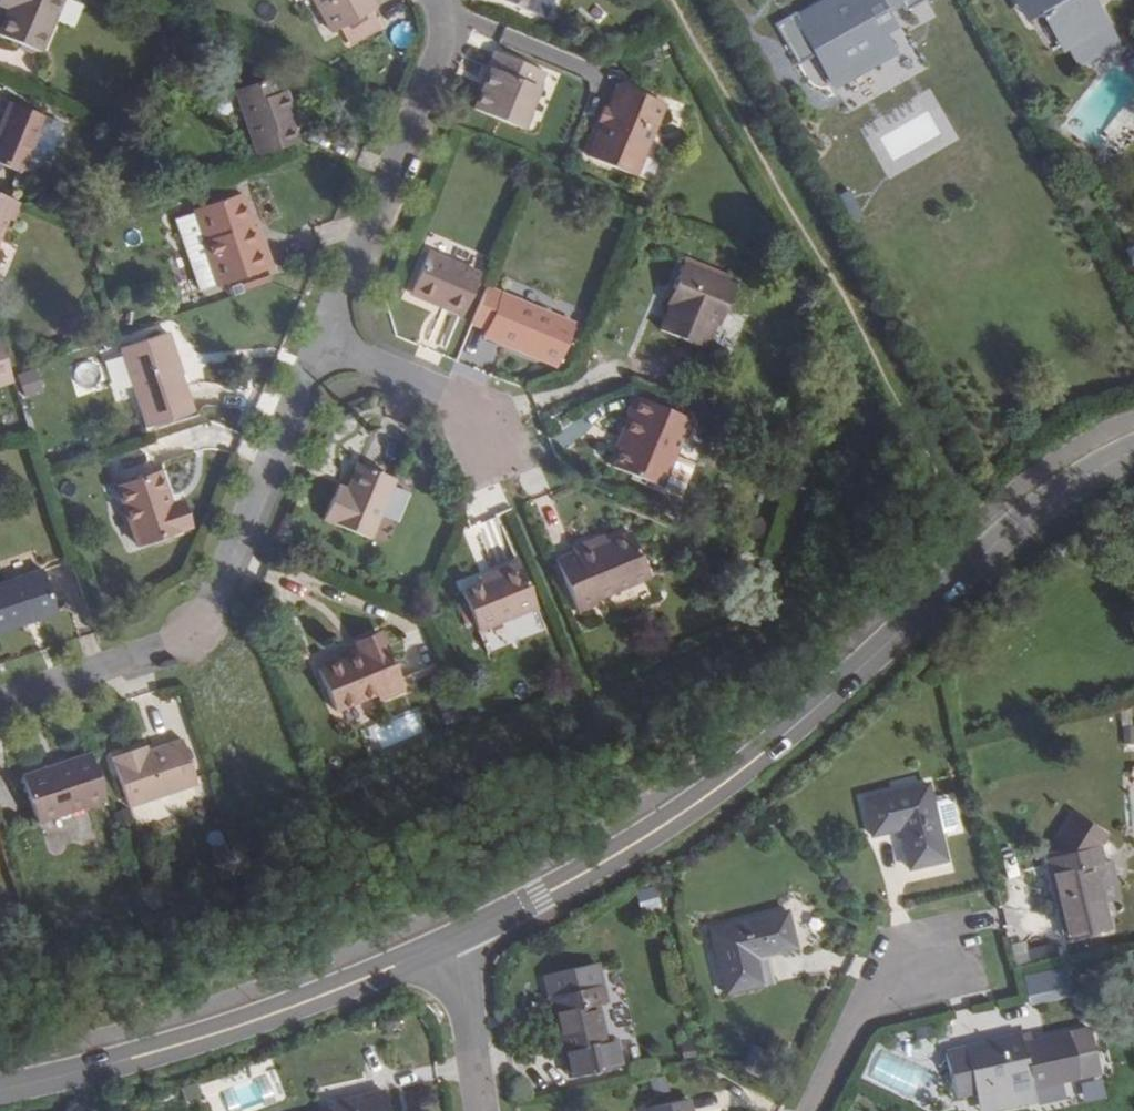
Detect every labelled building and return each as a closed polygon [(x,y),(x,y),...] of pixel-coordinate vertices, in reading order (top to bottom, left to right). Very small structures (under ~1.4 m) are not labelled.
[(8,9),(0,30),(0,37),(38,53),(61,0),(0,0),(0,6),(8,9)] [(376,11),(370,0),(314,0),(333,34),(341,30),(349,47),(379,30),(370,14),(376,11)] [(542,18),(550,0),(497,0),(542,18)] [(842,3),(835,8),(831,0),(825,0),(795,15),(806,36),(833,84),(893,52),(884,35),(879,38),(861,4),(869,0),(840,0),(842,3)] [(880,12),(903,0),(909,10),(927,0),(873,0),(880,12)] [(1026,18),(1040,10),(1049,25),(1055,22),(1078,65),(1117,43),(1099,11),(1093,13),(1086,0),(1016,0),(1026,18)] [(545,73),(493,52),(487,68),(491,69),(482,93),(474,111),(521,130),(545,73)] [(482,93),(491,69),(487,68),(478,92),(482,93)] [(275,95),(270,80),(234,92),(257,157),(296,143),(286,114),(291,113),(284,91),(275,95)] [(663,103),(619,85),(608,108),(601,125),(588,159),(633,176),(663,103)] [(8,102),(0,122),(0,131),(1,132),(0,135),(0,165),(19,174),(21,169),(44,117),(8,102)] [(602,106),(596,124),(601,125),(608,108),(602,106)] [(44,117),(21,169),(32,173),(36,166),(45,162),(50,164),(67,127),(44,117)] [(1087,166),(1100,150),(1099,149),(1066,121),(1063,120),(1049,137),(1087,166)] [(231,184),(190,199),(193,209),(235,195),(231,184)] [(215,288),(271,268),(263,245),(256,248),(249,228),(252,226),(239,193),(235,195),(193,209),(189,211),(189,214),(171,221),(187,266),(205,260),(215,288)] [(7,220),(11,222),(19,204),(0,196),(0,236),(7,220)] [(263,245),(255,226),(252,226),(249,228),(256,248),(263,245)] [(478,275),(426,252),(411,288),(442,301),(440,306),(462,315),(478,275)] [(215,288),(205,260),(187,266),(196,294),(215,288)] [(734,288),(681,266),(673,287),(680,290),(676,303),(671,301),(661,330),(704,348),(714,323),(718,324),(734,288)] [(673,287),(668,301),(671,301),(676,303),(680,290),(673,287)] [(411,288),(409,293),(440,306),(442,301),(411,288)] [(557,365),(575,324),(502,293),(500,296),(484,289),(471,320),(488,326),(484,334),(557,365)] [(192,413),(166,335),(121,351),(148,428),(192,413)] [(11,373),(0,341),(0,386),(13,382),(11,373)] [(26,397),(43,391),(36,370),(19,376),(26,397)] [(682,441),(689,422),(632,398),(624,417),(627,418),(619,440),(624,442),(612,470),(659,489),(671,459),(679,440),(682,441)] [(671,459),(659,489),(670,494),(669,496),(677,499),(680,497),(684,489),(682,488),(687,476),(689,477),(692,468),(691,464),(683,461),(682,464),(671,459)] [(342,498),(333,495),(323,519),(374,540),(399,478),(359,461),(342,498)] [(172,506),(161,473),(117,488),(138,547),(185,531),(177,505),(172,506)] [(571,546),(573,551),(555,559),(556,560),(562,575),(577,610),(595,603),(593,596),(644,575),(625,529),(592,543),(590,538),(571,546)] [(495,570),(498,575),(465,588),(482,627),(536,604),(518,560),(495,570)] [(562,575),(556,560),(546,565),(552,579),(562,575)] [(44,573),(0,588),(0,636),(58,617),(44,573)] [(357,647),(359,651),(319,668),(337,708),(377,693),(379,698),(405,687),(383,636),(357,647)] [(908,697),(900,687),(885,701),(894,710),(908,697)] [(373,727),(380,748),(425,731),(417,711),(373,727)] [(138,759),(135,754),(114,762),(131,810),(196,788),(182,745),(138,759)] [(39,823),(106,799),(90,754),(22,778),(39,823)] [(906,870),(944,861),(926,785),(862,800),(870,836),(897,829),(906,870)] [(1102,866),(1096,847),(1045,859),(1065,940),(1108,931),(1093,869),(1102,866)] [(794,949),(785,912),(709,929),(724,994),(760,986),(754,958),(794,949)] [(604,1004),(599,986),(548,997),(567,1078),(617,1067),(612,1041),(603,1043),(595,1006),(604,1004)] [(1024,1045),(1021,1035),(944,1052),(954,1097),(986,1089),(991,1108),(1031,1100),(1028,1088),(1101,1072),(1092,1030),(1024,1045)] [(382,1091),(327,1105),(328,1110),(387,1110),(382,1091)] [(686,1101),(644,1110),(688,1110),(686,1101)]
